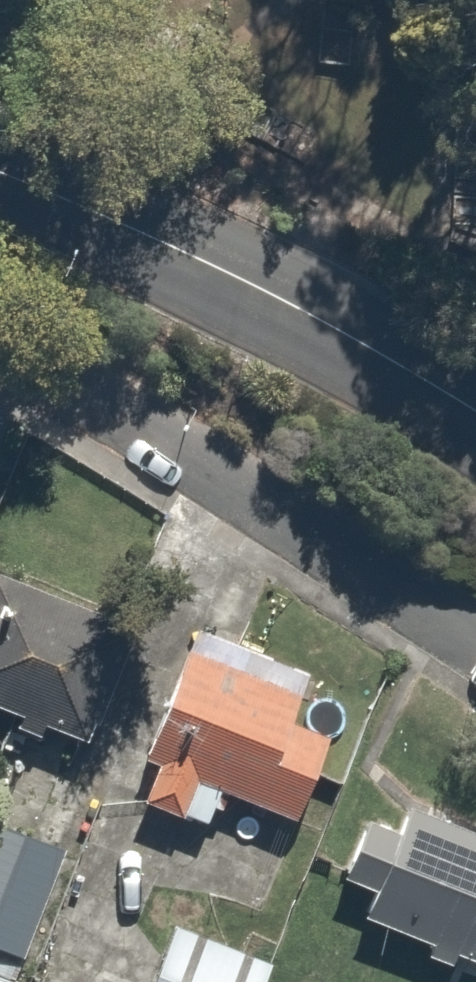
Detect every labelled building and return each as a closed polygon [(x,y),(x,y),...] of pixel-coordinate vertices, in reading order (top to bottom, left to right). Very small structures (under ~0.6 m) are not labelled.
[(85,746),(130,645),(0,586),(0,707),(85,746)] [(143,757),(160,764),(144,799),(207,828),(223,793),(288,823),(337,715),(305,701),(317,674),(204,623),(143,757)] [(377,899),(370,917),(475,959),(475,834),(412,809),(404,829),(365,813),(338,884),(377,899)] [(72,850),(0,820),(0,946),(27,958),(72,850)] [(175,925),(155,981),(268,981),(275,960),(175,925)]
